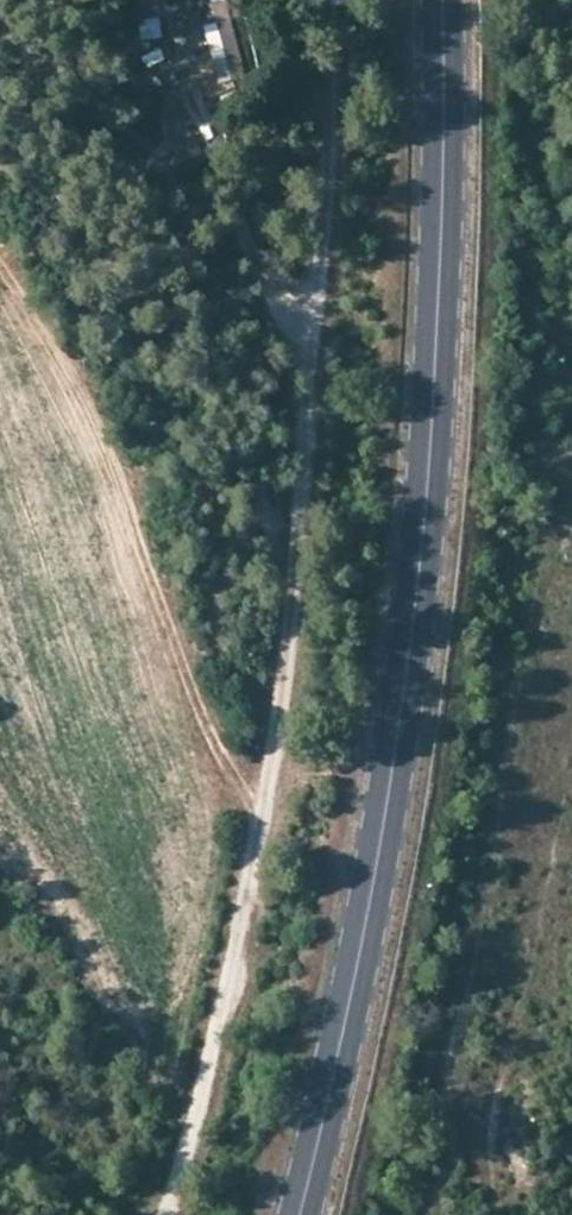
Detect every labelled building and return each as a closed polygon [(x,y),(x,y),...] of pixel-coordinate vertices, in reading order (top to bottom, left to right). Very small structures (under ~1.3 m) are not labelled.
[(231,24),(206,27),(214,87),(239,84),(231,24)]
